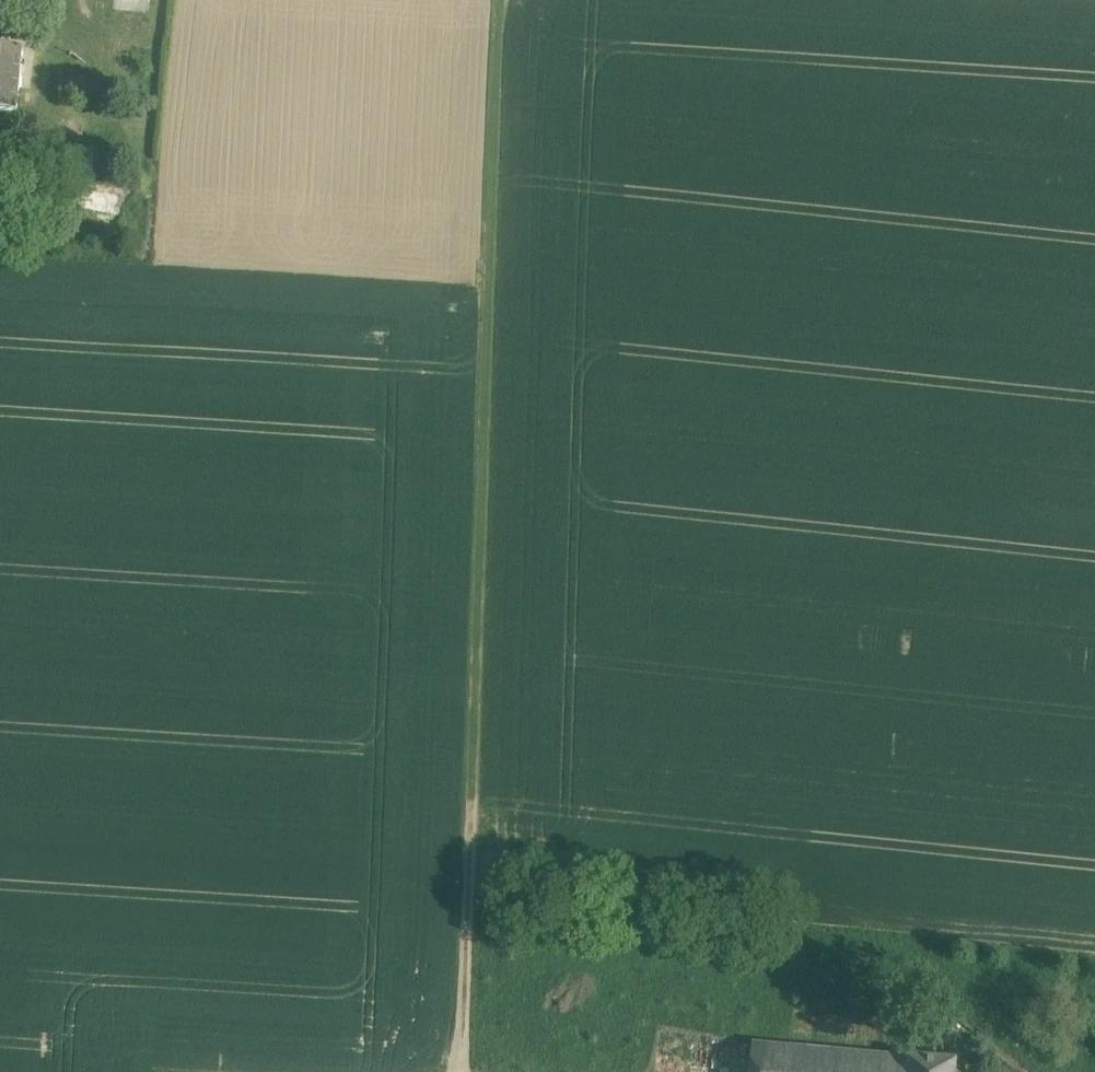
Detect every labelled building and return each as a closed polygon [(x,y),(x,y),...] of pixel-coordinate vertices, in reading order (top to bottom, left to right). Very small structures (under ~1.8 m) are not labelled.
[(122,8),(147,9),(147,0),(122,0),(122,8)] [(17,112),(23,52),(0,49),(0,110),(17,112)] [(119,195),(75,188),(72,207),(115,215),(119,195)] [(752,1043),(749,1071),(905,1071),(906,1057),(752,1043)] [(906,1057),(905,1071),(954,1071),(955,1061),(906,1057)]
